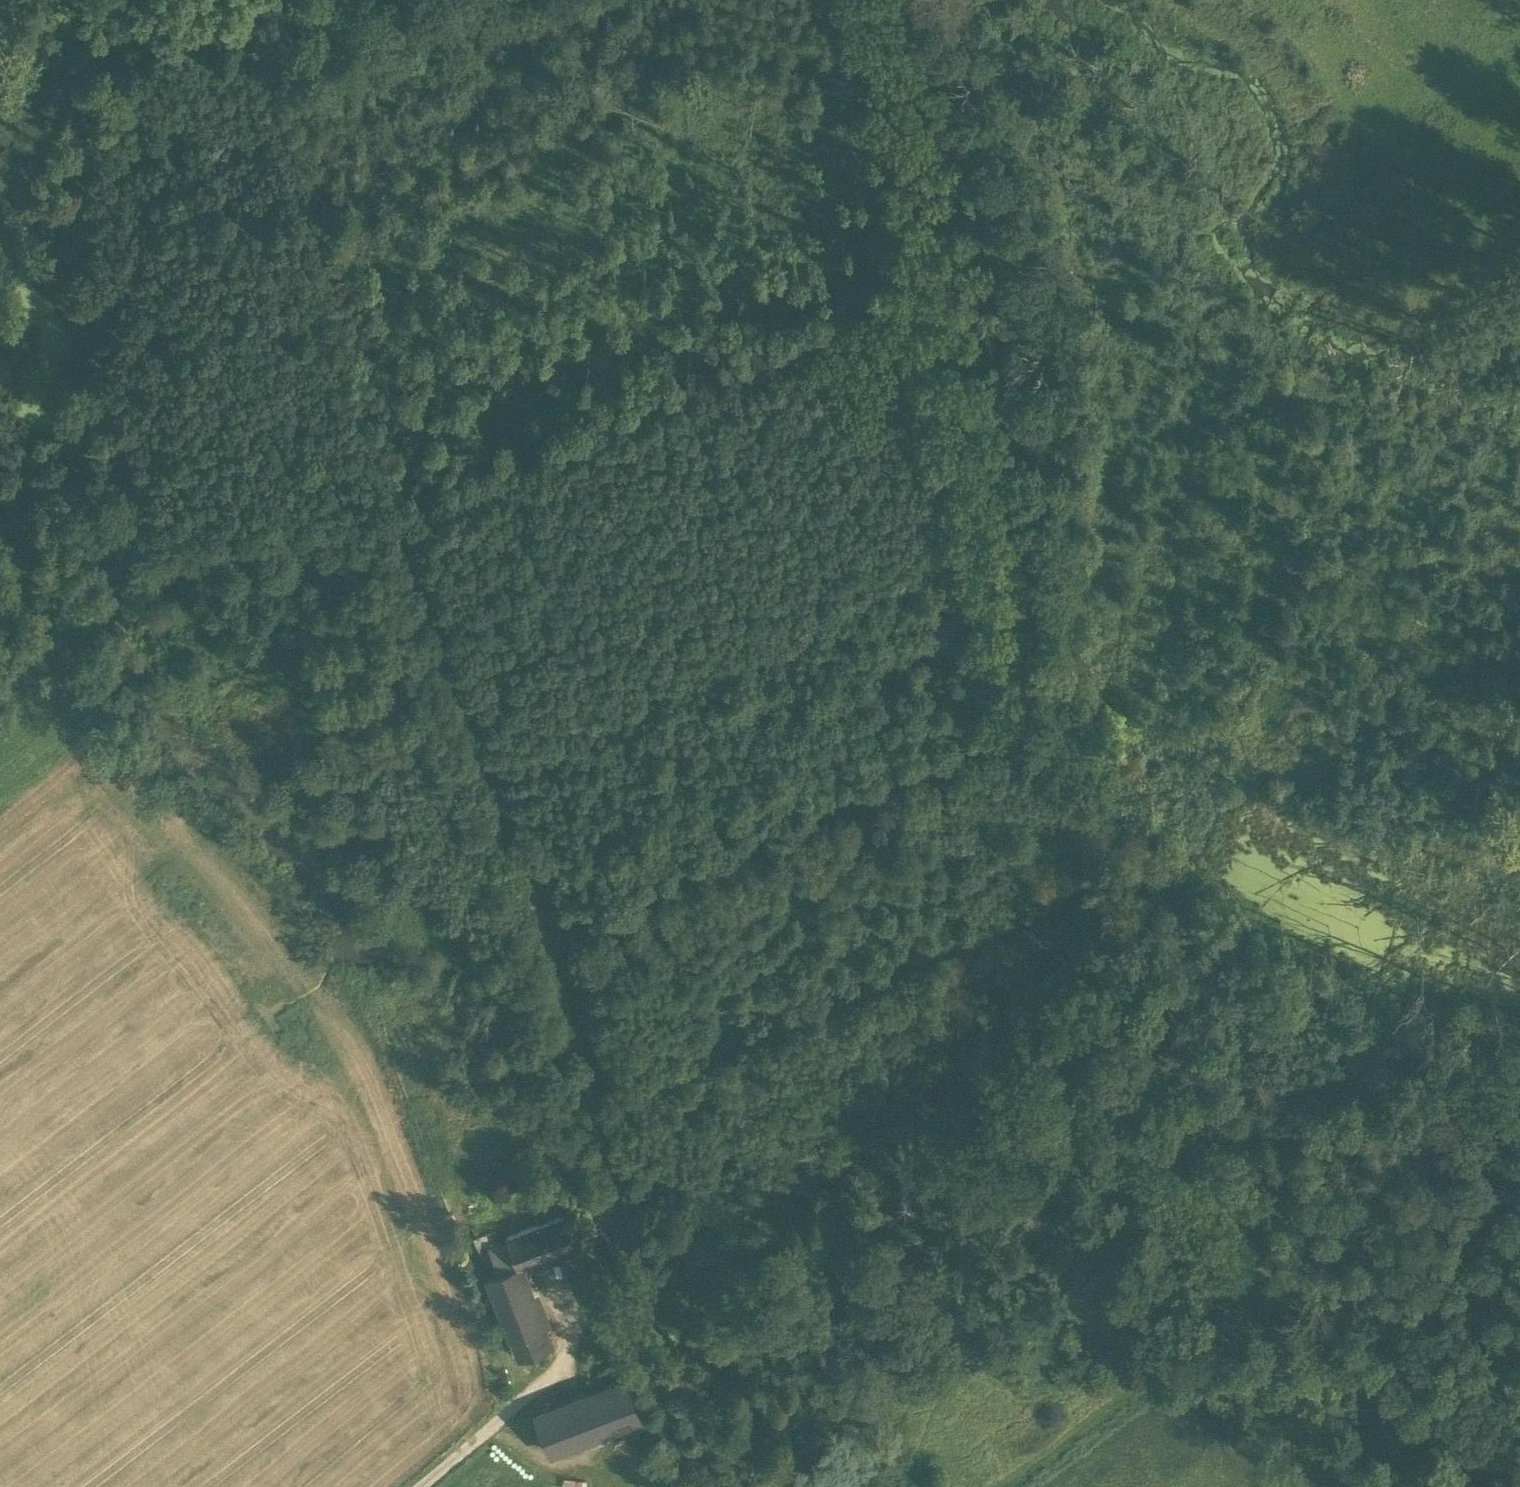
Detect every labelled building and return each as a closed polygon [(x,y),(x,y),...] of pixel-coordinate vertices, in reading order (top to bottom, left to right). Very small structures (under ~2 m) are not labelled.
[(587,1206),(575,1211),(581,1225),(593,1224),(587,1206)] [(575,1211),(507,1237),(519,1263),(556,1249),(566,1245),(569,1250),(588,1243),(586,1235),(581,1225),(575,1211)] [(594,1232),(593,1224),(581,1225),(586,1235),(589,1235),(594,1232)] [(610,1283),(589,1235),(586,1235),(588,1243),(569,1250),(566,1245),(556,1249),(576,1297),(610,1283)] [(550,1345),(519,1263),(507,1237),(490,1243),(498,1269),(487,1274),(520,1357),(550,1345)] [(635,1304),(621,1310),(624,1322),(640,1315),(635,1304)] [(627,1377),(538,1411),(553,1452),(642,1418),(627,1377)]
